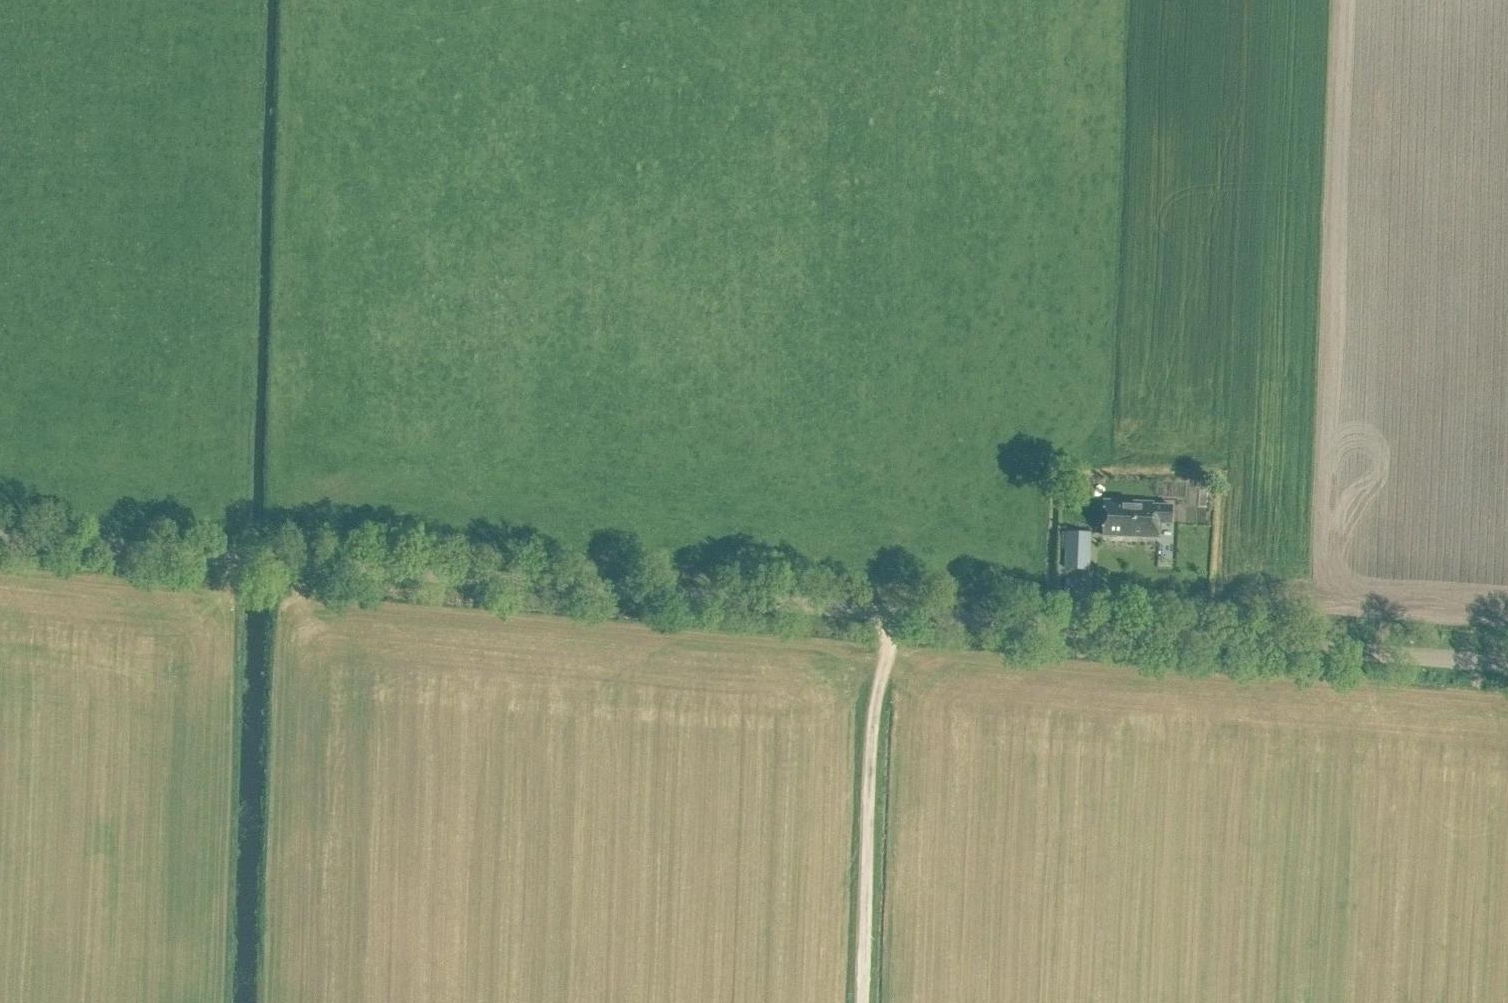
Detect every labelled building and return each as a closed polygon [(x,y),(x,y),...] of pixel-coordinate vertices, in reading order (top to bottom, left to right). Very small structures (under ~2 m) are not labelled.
[(1172,525),(1172,507),(1153,506),(1153,502),(1103,501),(1101,537),(1160,538),(1161,525),(1172,525)] [(1087,535),(1068,534),(1066,568),(1085,569),(1087,535)]
